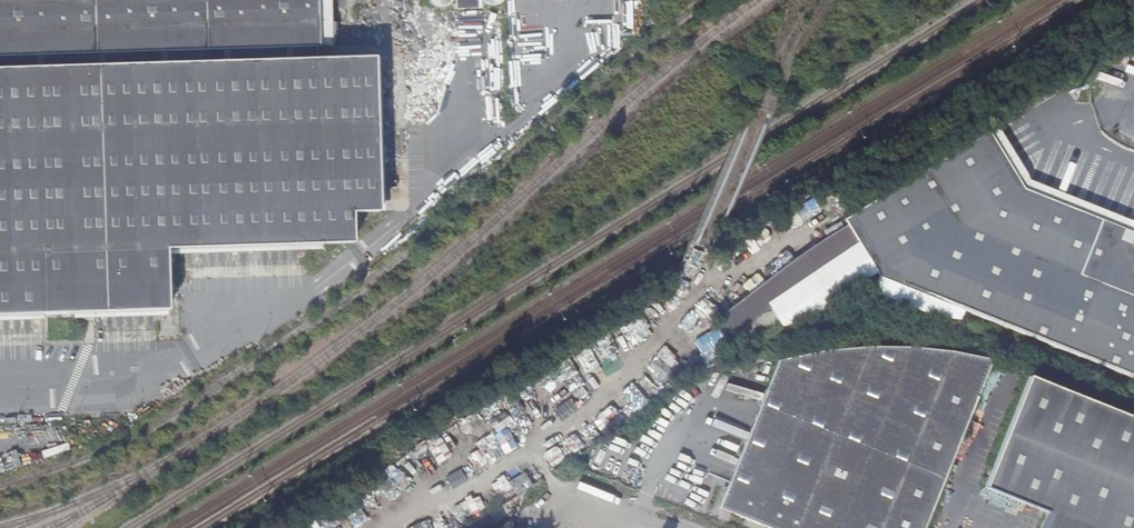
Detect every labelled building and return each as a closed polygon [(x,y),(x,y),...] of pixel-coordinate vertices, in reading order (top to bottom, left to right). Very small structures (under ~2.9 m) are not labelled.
[(168,310),(166,249),(353,245),(352,214),(378,213),(374,59),(314,60),(314,48),(318,48),(316,0),(0,0),(0,314),(168,310)] [(456,10),(476,9),(476,0),(455,0),(456,10)] [(1133,381),(1133,234),(1128,231),(1030,192),(994,130),(841,220),(875,279),(1133,381)] [(765,527),(922,527),(988,357),(947,349),(910,346),(868,346),(825,350),(780,359),(719,510),(765,527)] [(1025,377),(981,488),(1043,513),(1037,527),(1133,527),(1133,420),(1025,377)]
